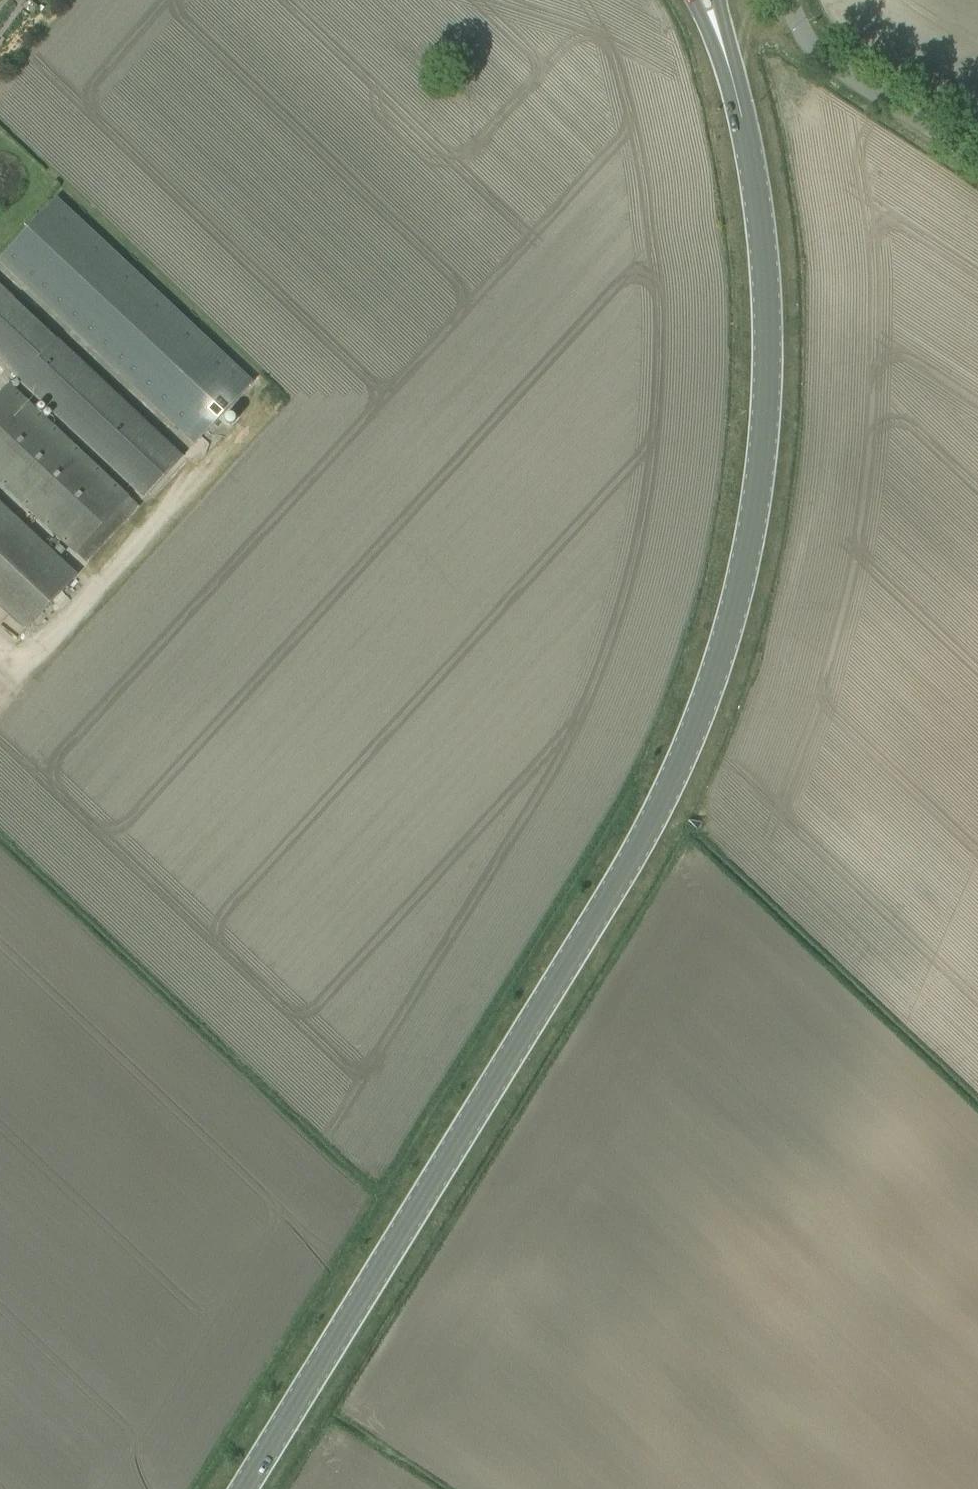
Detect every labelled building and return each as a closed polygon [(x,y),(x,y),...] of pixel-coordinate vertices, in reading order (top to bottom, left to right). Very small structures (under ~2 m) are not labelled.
[(56,197),(0,257),(0,262),(195,444),(253,382),(56,197)] [(12,372),(145,496),(184,454),(0,283),(0,361),(12,372)] [(86,562),(139,505),(9,384),(0,393),(0,482),(86,562)] [(25,631),(76,576),(0,504),(0,608),(25,631)]
